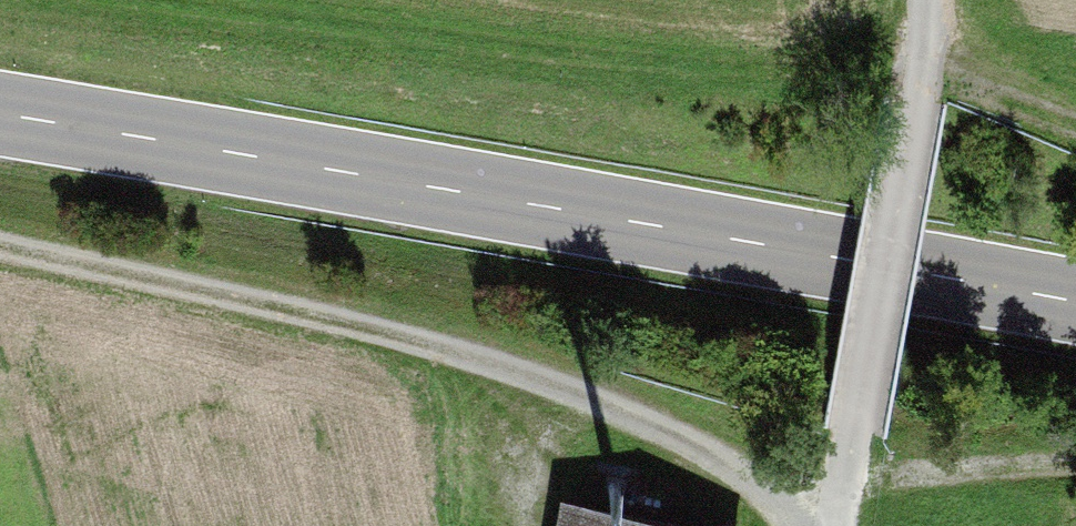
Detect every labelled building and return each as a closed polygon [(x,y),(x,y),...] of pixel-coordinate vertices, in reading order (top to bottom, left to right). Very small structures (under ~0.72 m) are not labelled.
[(574,509),(572,525),(677,525),(574,509)]
